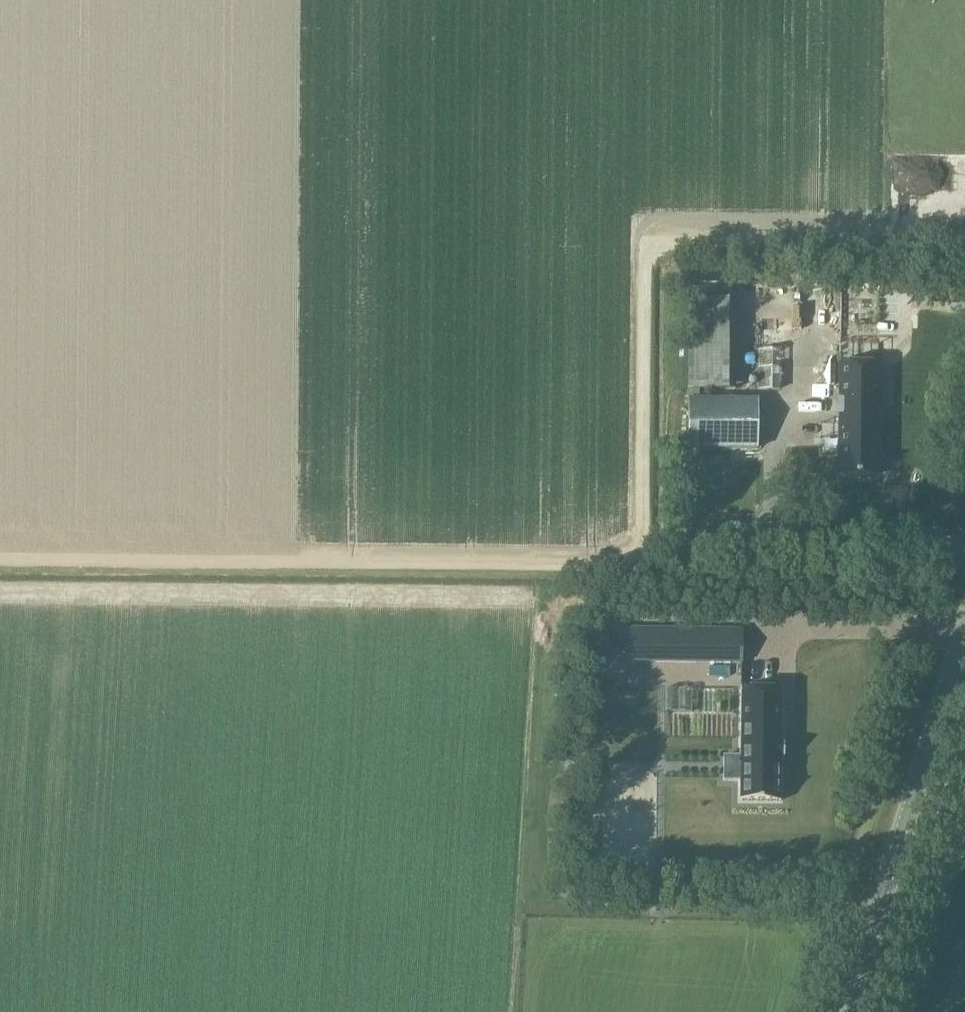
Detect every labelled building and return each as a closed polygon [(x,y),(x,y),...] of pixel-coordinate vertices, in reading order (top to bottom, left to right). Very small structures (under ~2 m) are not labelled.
[(688,297),(688,388),(733,388),(733,297),(688,297)] [(780,390),(780,348),(757,348),(757,390),(780,390)] [(879,475),(879,363),(839,362),(839,474),(879,475)] [(757,449),(758,398),(688,398),(688,448),(757,449)] [(742,661),(742,629),(630,628),(630,660),(742,661)] [(781,740),(781,689),(741,688),(740,756),(724,756),(724,779),(740,779),(740,800),(780,801),(780,760),(784,760),(784,740),(781,740)] [(654,740),(677,740),(678,699),(656,698),(654,740)]
